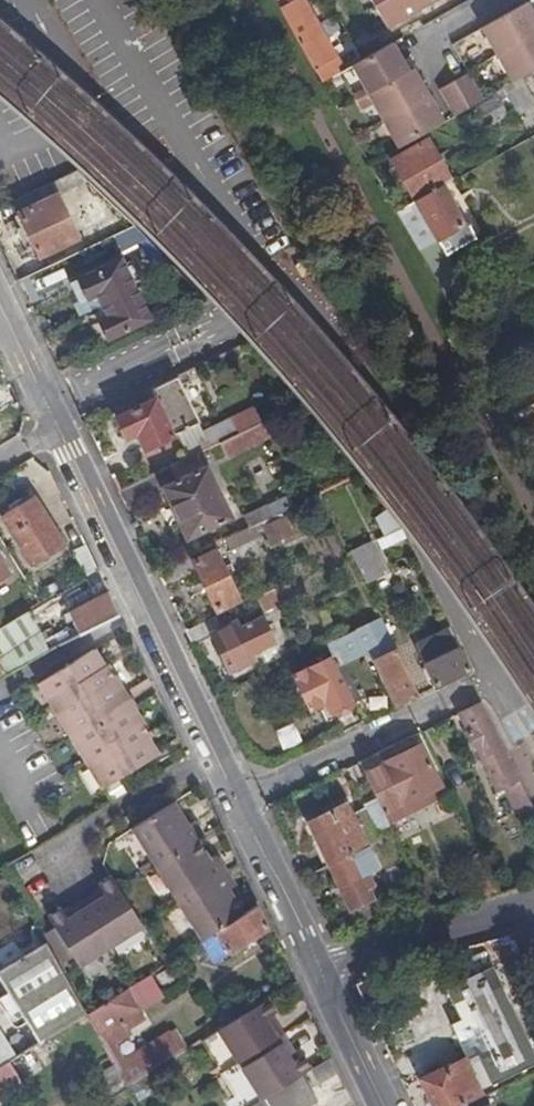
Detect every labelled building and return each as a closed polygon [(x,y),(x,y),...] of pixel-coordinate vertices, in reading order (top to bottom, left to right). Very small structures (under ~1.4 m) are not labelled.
[(277,1),(322,82),(339,72),(343,70),(303,0),(280,0),(277,1)] [(387,26),(434,0),(372,0),(387,26)] [(522,10),(528,22),(533,19),(533,15),(529,6),(522,10)] [(533,38),(533,19),(528,22),(522,10),(482,32),(497,58),(533,38)] [(497,58),(513,86),(531,76),(533,74),(533,38),(497,58)] [(393,43),(376,52),(393,82),(406,75),(409,73),(393,43)] [(368,96),(393,82),(376,52),(351,66),(368,96)] [(356,102),(368,96),(351,66),(343,70),(339,72),(356,102)] [(413,70),(409,73),(406,75),(412,86),(420,82),(413,70)] [(407,109),(428,97),(420,82),(412,86),(406,75),(393,82),(407,109)] [(484,103),(468,75),(453,84),(469,111),(484,103)] [(383,122),(407,109),(393,82),(368,96),(383,122)] [(461,116),(469,111),(453,84),(438,92),(454,120),(461,116)] [(496,96),(484,103),(469,111),(461,116),(472,136),(482,130),(485,133),(509,120),(496,96)] [(438,113),(428,97),(407,109),(423,137),(436,129),(430,117),(438,113)] [(423,137),(407,109),(383,122),(399,150),(423,137)] [(436,129),(444,125),(438,113),(430,117),(436,129)] [(390,167),(411,202),(440,186),(446,182),(426,146),(390,167)] [(85,177),(77,170),(12,201),(38,256),(39,257),(76,238),(54,193),(85,177)] [(411,202),(409,203),(431,243),(460,226),(462,225),(440,186),(411,202)] [(12,201),(5,204),(14,221),(9,223),(18,244),(22,242),(32,259),(38,256),(12,201)] [(409,203),(395,211),(451,309),(464,302),(440,259),(431,243),(409,203)] [(469,242),(460,226),(431,243),(440,259),(469,242)] [(131,228),(95,245),(103,262),(138,245),(131,228)] [(99,305),(135,287),(121,259),(78,280),(86,300),(94,296),(99,305)] [(314,274),(307,262),(298,267),(305,279),(314,274)] [(150,320),(135,287),(99,305),(104,316),(96,321),(107,341),(150,320)] [(511,368),(504,355),(490,363),(498,376),(511,368)] [(174,379),(159,386),(163,394),(179,386),(174,379)] [(159,386),(109,410),(113,417),(153,399),(163,394),(159,386)] [(167,402),(183,395),(179,386),(163,394),(167,402)] [(198,423),(183,395),(167,402),(163,394),(153,399),(165,422),(182,414),(189,428),(198,423)] [(165,422),(153,399),(113,417),(124,437),(134,431),(144,450),(176,434),(189,428),(182,414),(165,422)] [(204,430),(212,447),(219,443),(246,430),(261,423),(254,407),(238,415),(204,430)] [(246,430),(219,443),(227,458),(271,436),(264,422),(261,423),(246,430)] [(202,431),(198,423),(189,428),(176,434),(188,458),(198,453),(212,447),(204,430),(202,431)] [(188,458),(170,467),(176,479),(204,465),(198,453),(188,458)] [(170,467),(120,491),(129,510),(164,493),(186,540),(232,518),(206,464),(204,465),(176,479),(170,467)] [(32,558),(70,535),(41,490),(3,513),(32,558)] [(246,515),(251,525),(254,524),(274,515),(296,504),(291,494),(246,515)] [(274,515),(254,524),(259,536),(262,540),(281,530),(274,515)] [(251,525),(223,539),(228,550),(259,536),(254,524),(251,525)] [(375,552),(406,538),(402,529),(371,544),(375,552)] [(371,544),(353,552),(369,584),(386,577),(375,552),(371,544)] [(192,561),(196,569),(215,611),(238,599),(215,549),(192,561)] [(189,555),(157,570),(164,585),(196,569),(192,561),(189,555)] [(282,586),(250,601),(256,613),(288,598),(282,586)] [(68,613),(80,636),(119,614),(107,591),(68,613)] [(0,626),(0,656),(41,633),(28,610),(0,626)] [(364,650),(390,639),(380,616),(354,628),(364,650)] [(204,623),(187,631),(195,647),(212,639),(226,671),(255,657),(252,651),(270,643),(258,617),(235,628),(232,622),(209,634),(204,623)] [(419,658),(434,692),(471,675),(450,629),(440,634),(448,652),(433,659),(430,653),(419,658)] [(71,641),(67,633),(47,644),(41,633),(0,656),(0,681),(71,641)] [(377,664),(398,709),(418,699),(393,645),(386,649),(391,658),(377,664)] [(42,680),(70,730),(125,696),(108,666),(106,667),(96,649),(42,680)] [(291,678),(308,714),(323,707),(328,717),(351,706),(330,660),(291,678)] [(125,696),(132,708),(139,704),(131,692),(125,696)] [(125,696),(70,730),(102,786),(156,756),(146,738),(149,737),(132,708),(125,696)] [(529,804),(482,706),(461,716),(508,813),(529,804)] [(387,763),(383,752),(358,764),(383,816),(440,789),(421,747),(387,763)] [(116,779),(103,787),(110,799),(123,792),(116,779)] [(373,846),(363,825),(352,801),(309,822),(329,865),(369,847),(373,846)] [(169,866),(203,845),(199,839),(207,834),(198,820),(189,825),(175,802),(134,829),(161,871),(169,866)] [(373,846),(393,836),(383,816),(363,825),(373,846)] [(212,861),(203,845),(169,866),(180,882),(212,861)] [(369,847),(329,865),(357,925),(389,909),(382,894),(371,899),(366,889),(371,886),(366,875),(379,869),(369,847)] [(201,933),(205,941),(217,933),(245,915),(230,891),(238,886),(220,856),(212,861),(180,882),(169,866),(161,871),(201,933)] [(50,916),(61,934),(126,893),(115,874),(102,883),(105,886),(109,894),(104,897),(99,890),(70,909),(74,915),(68,919),(65,912),(62,909),(50,916)] [(109,894),(105,886),(99,890),(104,897),(109,894)] [(126,893),(61,934),(82,967),(146,925),(126,893)] [(271,928),(260,906),(245,915),(217,933),(230,954),(271,928)] [(74,915),(70,909),(65,912),(68,919),(74,915)] [(217,933),(205,941),(217,962),(230,954),(217,933)] [(87,1015),(47,943),(0,972),(0,1006),(9,1001),(22,1023),(0,1037),(0,1070),(11,1063),(87,1015)] [(454,971),(461,985),(489,971),(482,956),(454,971)] [(435,1105),(470,1105),(485,1099),(482,1092),(533,1065),(533,1059),(489,971),(461,985),(448,991),(463,1021),(453,1027),(468,1059),(423,1082),(435,1105)] [(127,1088),(183,1053),(170,1033),(123,1062),(114,1045),(130,1035),(127,1028),(143,1019),(138,1011),(162,996),(149,976),(87,1015),(94,1029),(114,1066),(127,1088)] [(223,1028),(253,1009),(243,994),(214,1012),(223,1028)] [(276,1011),(268,999),(253,1009),(223,1028),(219,1030),(238,1060),(240,1060),(280,1034),(272,1022),(268,1016),(276,1011)] [(0,1006),(0,1037),(22,1023),(9,1001),(0,1006)] [(279,1016),(276,1011),(268,1016),(272,1022),(279,1016)] [(177,1029),(170,1033),(183,1053),(189,1049),(177,1029)] [(202,1041),(244,1105),(254,1105),(264,1100),(240,1060),(238,1060),(219,1030),(202,1041)] [(309,1072),(313,1069),(304,1056),(296,1060),(293,1055),(280,1034),(240,1060),(264,1100),(304,1076),(309,1072)] [(300,1050),(293,1055),(296,1060),(304,1056),(300,1050)] [(25,1085),(19,1075),(11,1063),(0,1070),(0,1101),(25,1085)] [(114,1097),(127,1088),(114,1066),(102,1075),(114,1097)] [(318,1100),(304,1076),(264,1100),(254,1105),(308,1105),(318,1100)]
